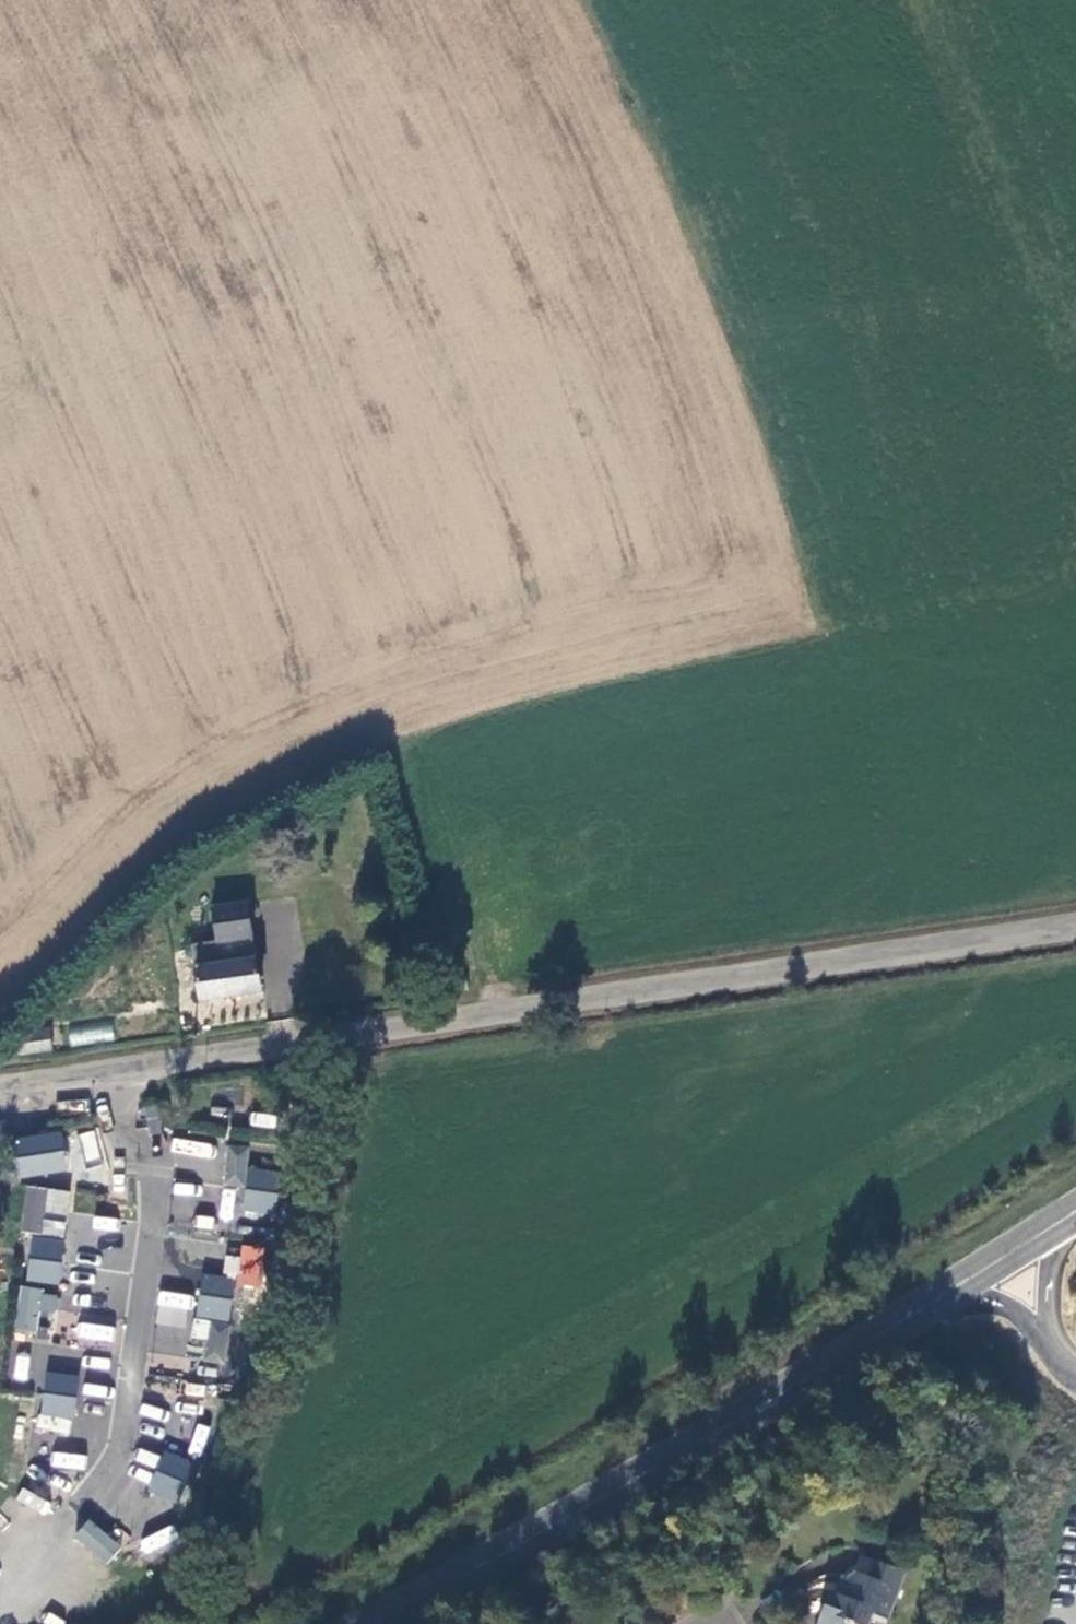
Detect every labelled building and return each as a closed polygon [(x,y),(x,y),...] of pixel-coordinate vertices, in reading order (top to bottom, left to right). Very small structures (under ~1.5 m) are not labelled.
[(218,942),(197,946),(202,998),(260,990),(248,903),(214,907),(218,942)] [(22,1033),(27,1054),(53,1050),(49,1029),(22,1033)] [(274,1128),(276,1115),(250,1111),(249,1125),(274,1128)] [(95,1129),(79,1133),(86,1164),(102,1160),(95,1129)] [(62,1134),(12,1143),(18,1183),(69,1175),(62,1134)] [(172,1138),(170,1152),(211,1158),(213,1143),(172,1138)] [(251,1148),(229,1145),(223,1186),(246,1190),(251,1148)] [(171,1223),(213,1227),(213,1217),(194,1215),(196,1185),(175,1183),(171,1223)] [(51,1192),(28,1188),(21,1235),(44,1239),(51,1192)] [(95,1214),(92,1228),(117,1233),(120,1220),(95,1214)] [(67,1246),(34,1242),(28,1284),(61,1288),(67,1246)] [(238,1280),(202,1276),(197,1319),(232,1323),(238,1280)] [(159,1289),(153,1352),(186,1355),(192,1292),(159,1289)] [(43,1293),(21,1290),(14,1333),(36,1337),(43,1293)] [(192,1337),(207,1339),(205,1356),(225,1358),(229,1324),(193,1321),(192,1337)] [(76,1322),(75,1339),(113,1342),(114,1325),(76,1322)] [(82,1382),(49,1376),(41,1420),(74,1426),(82,1382)] [(51,1452),(50,1467),(84,1470),(86,1455),(51,1452)] [(199,1468),(168,1453),(148,1495),(180,1509),(199,1468)] [(87,1518),(72,1537),(106,1563),(121,1544),(87,1518)] [(148,1557),(181,1539),(172,1523),(139,1541),(148,1557)] [(861,1556),(855,1574),(849,1577),(842,1596),(832,1593),(821,1622),(825,1623),(848,1623),(849,1621),(856,1623),(869,1623),(873,1615),(887,1619),(890,1619),(907,1573),(861,1556)] [(887,1619),(873,1615),(869,1623),(885,1623),(887,1619)]
